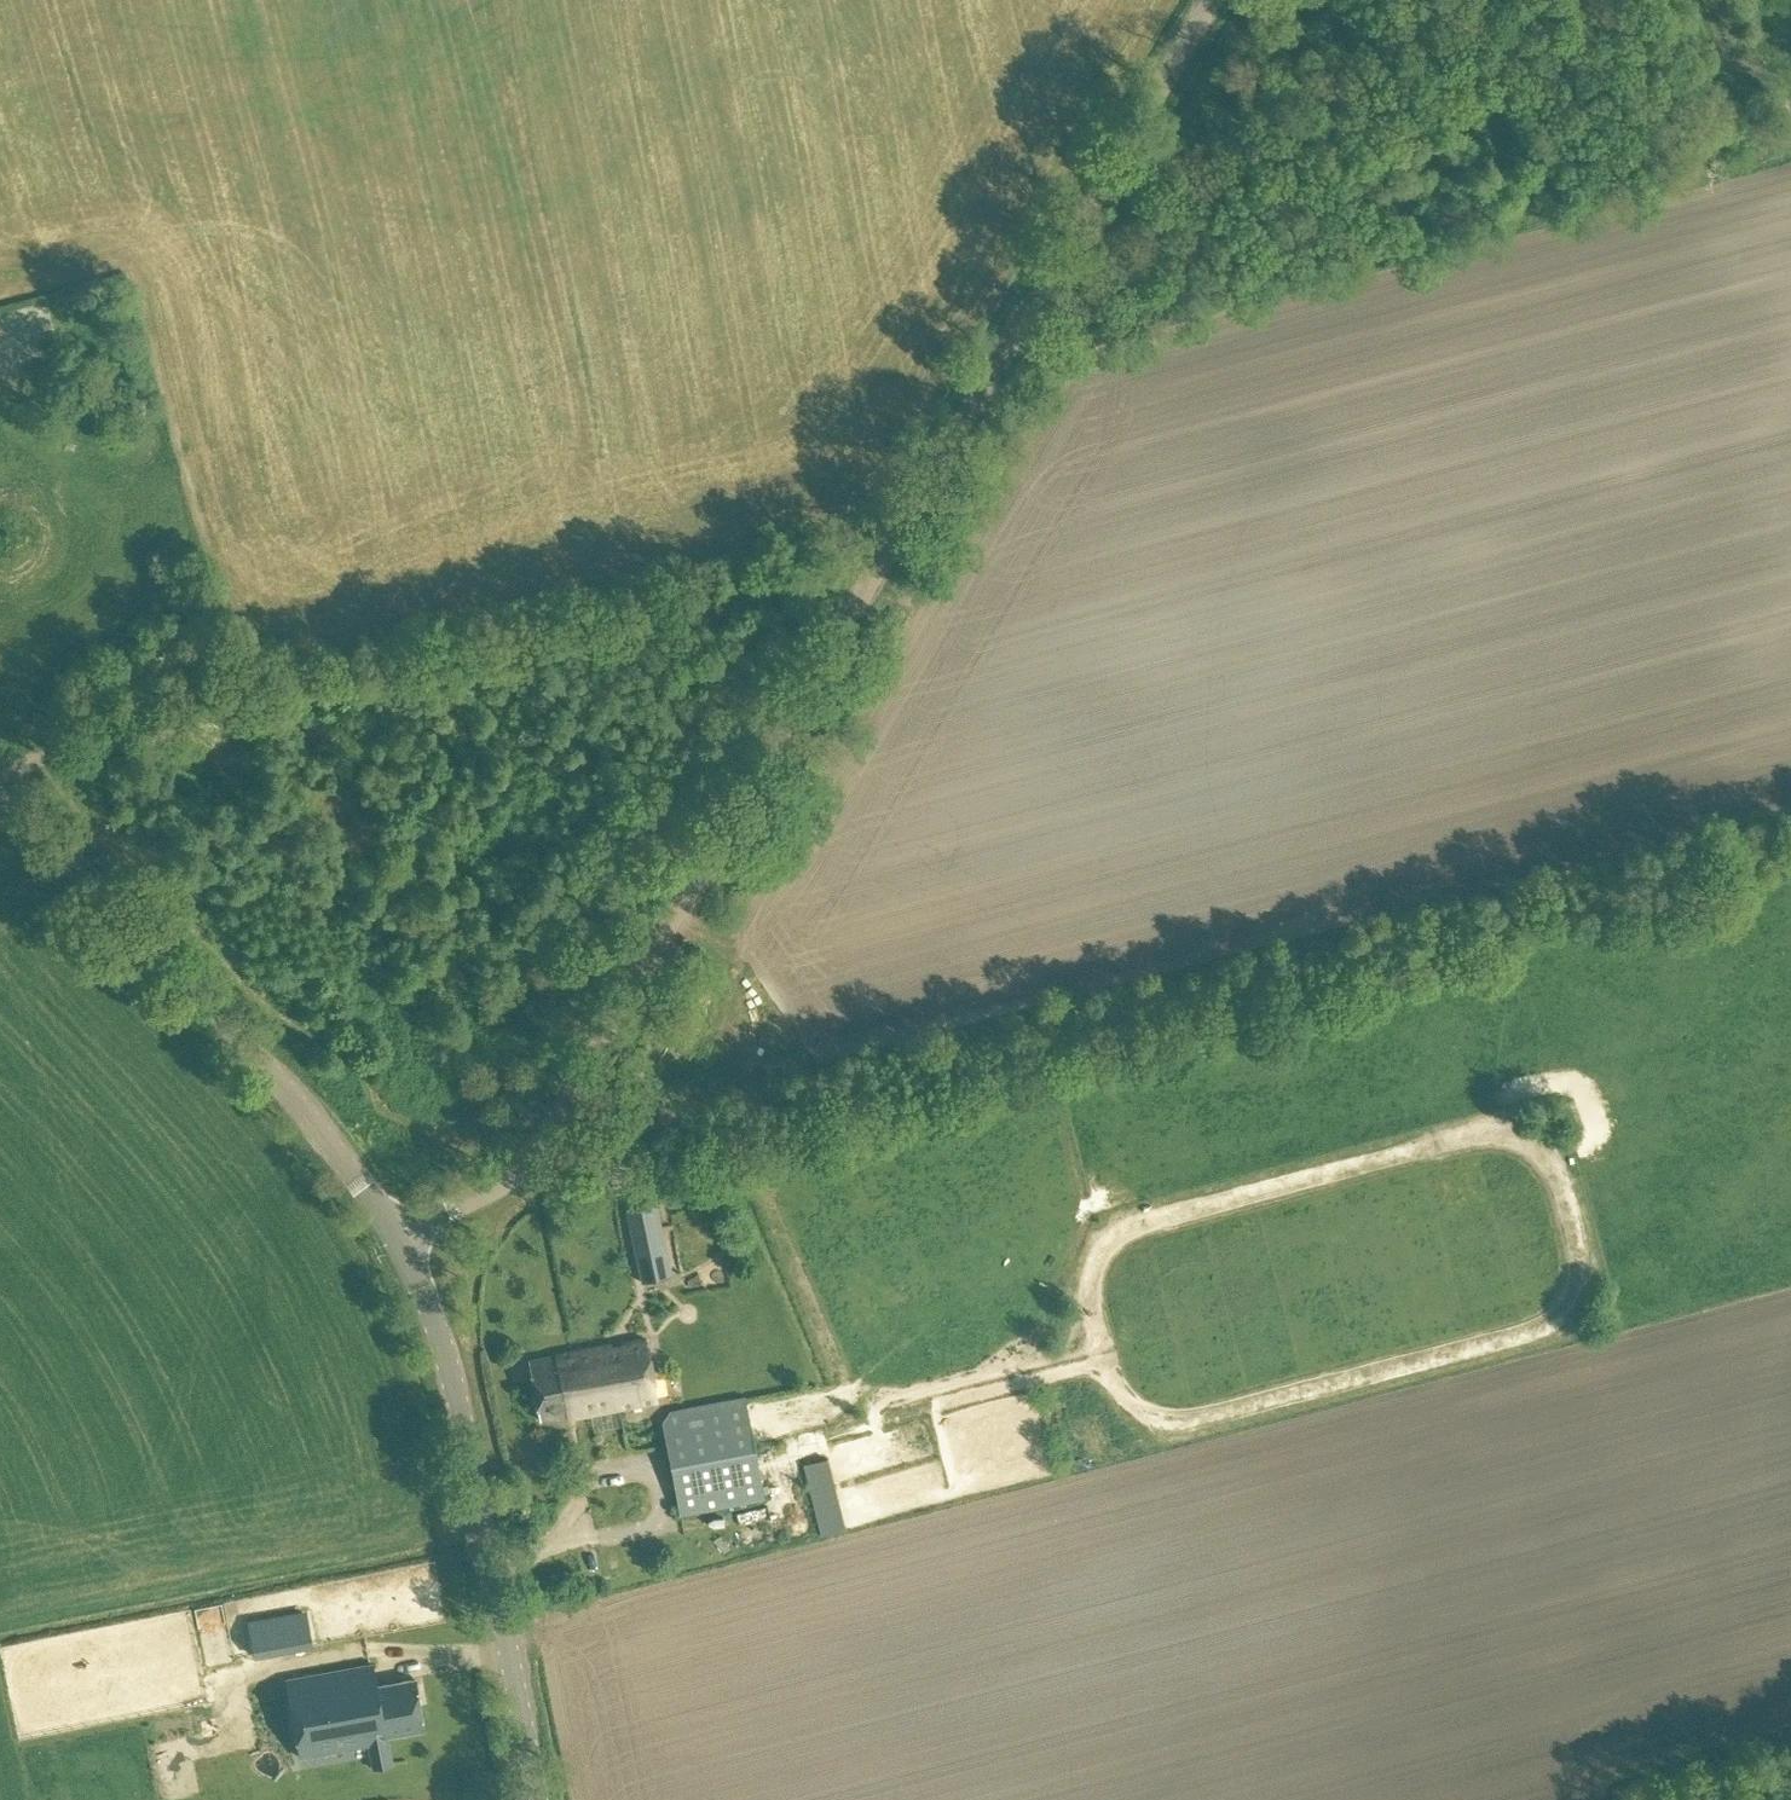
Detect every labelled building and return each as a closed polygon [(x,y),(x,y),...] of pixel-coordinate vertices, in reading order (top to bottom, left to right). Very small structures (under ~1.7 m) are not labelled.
[(655,1206),(626,1213),(641,1281),(671,1275),(655,1206)] [(748,1234),(737,1237),(739,1248),(751,1246),(748,1234)] [(528,1361),(539,1419),(556,1416),(557,1418),(581,1414),(582,1416),(656,1402),(645,1339),(573,1353),(528,1361)] [(671,1411),(662,1423),(679,1514),(764,1498),(761,1483),(745,1397),(671,1411)] [(830,1532),(856,1525),(837,1453),(811,1460),(830,1532)] [(312,1646),(305,1612),(247,1623),(253,1658),(312,1646)] [(375,1664),(285,1682),(300,1759),(323,1754),(359,1747),(369,1746),(371,1745),(375,1764),(375,1767),(390,1764),(395,1764),(390,1738),(425,1732),(416,1681),(379,1688),(375,1664)] [(156,1684),(183,1699),(190,1685),(164,1671),(156,1684)]
